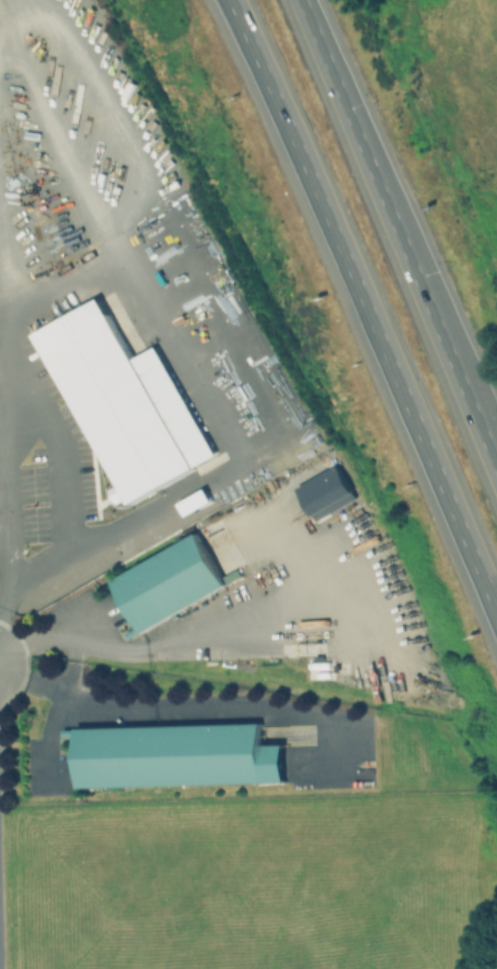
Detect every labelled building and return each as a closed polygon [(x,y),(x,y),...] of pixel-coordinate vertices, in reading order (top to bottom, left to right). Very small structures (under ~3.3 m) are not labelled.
[(208,252),(216,265),(226,258),(217,246),(208,252)] [(35,338),(102,301),(134,359),(158,346),(220,461),(128,511),(35,338)] [(226,585),(130,638),(125,630),(135,624),(112,581),(197,534),(226,585)] [(79,789),(77,736),(61,737),(61,729),(261,722),(262,748),(285,747),(286,782),(79,789)]
